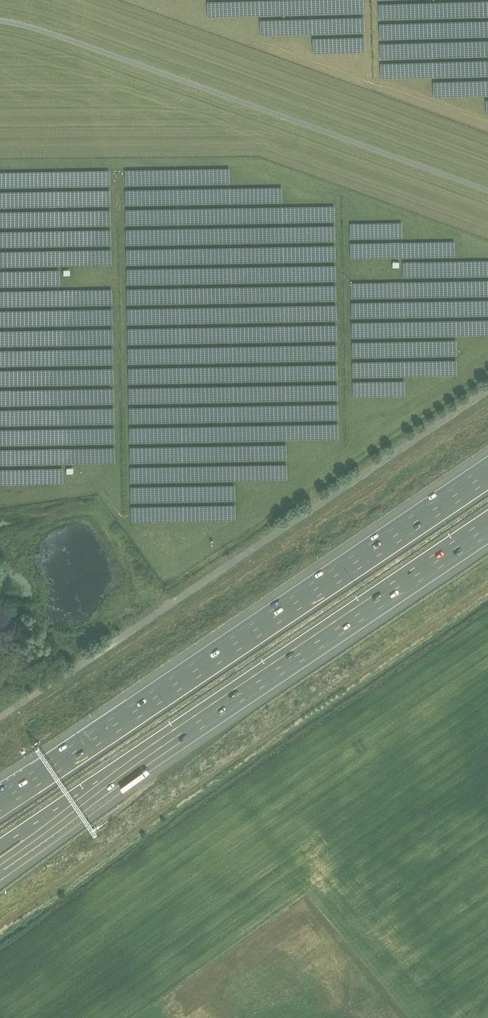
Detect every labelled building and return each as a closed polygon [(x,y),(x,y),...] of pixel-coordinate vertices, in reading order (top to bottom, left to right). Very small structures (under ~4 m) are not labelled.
[(487,469),(487,458),(475,467),(480,474),(487,469)] [(373,549),(392,536),(388,529),(368,542),(373,549)] [(295,596),(288,599),(290,604),(297,601),(295,596)] [(278,613),(289,607),(286,602),(275,608),(278,613)]
